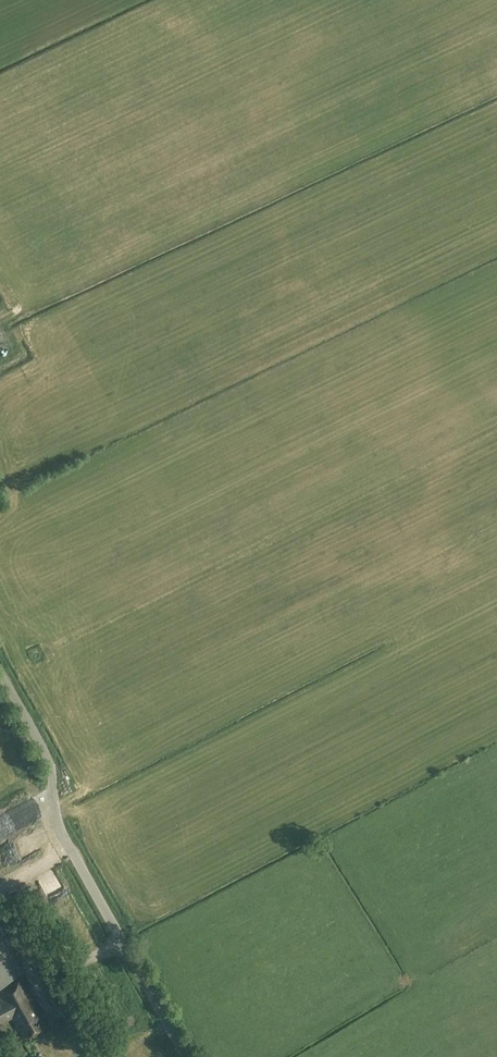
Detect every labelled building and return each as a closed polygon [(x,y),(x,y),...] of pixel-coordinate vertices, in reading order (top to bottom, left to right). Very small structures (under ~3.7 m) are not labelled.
[(78,788),(87,783),(78,768),(69,773),(78,788)] [(32,823),(41,819),(32,800),(24,804),(32,823)] [(27,859),(19,844),(0,854),(0,874),(27,859)] [(48,861),(30,874),(36,882),(54,870),(48,861)] [(45,883),(51,891),(62,884),(55,875),(45,883)] [(2,982),(4,985),(8,983),(6,979),(20,971),(0,935),(0,983),(2,982)] [(43,975),(50,976),(52,963),(45,962),(43,975)] [(10,1018),(21,1039),(48,1024),(34,998),(31,1000),(26,991),(29,990),(21,975),(8,983),(4,985),(0,987),(0,1023),(10,1018)]
